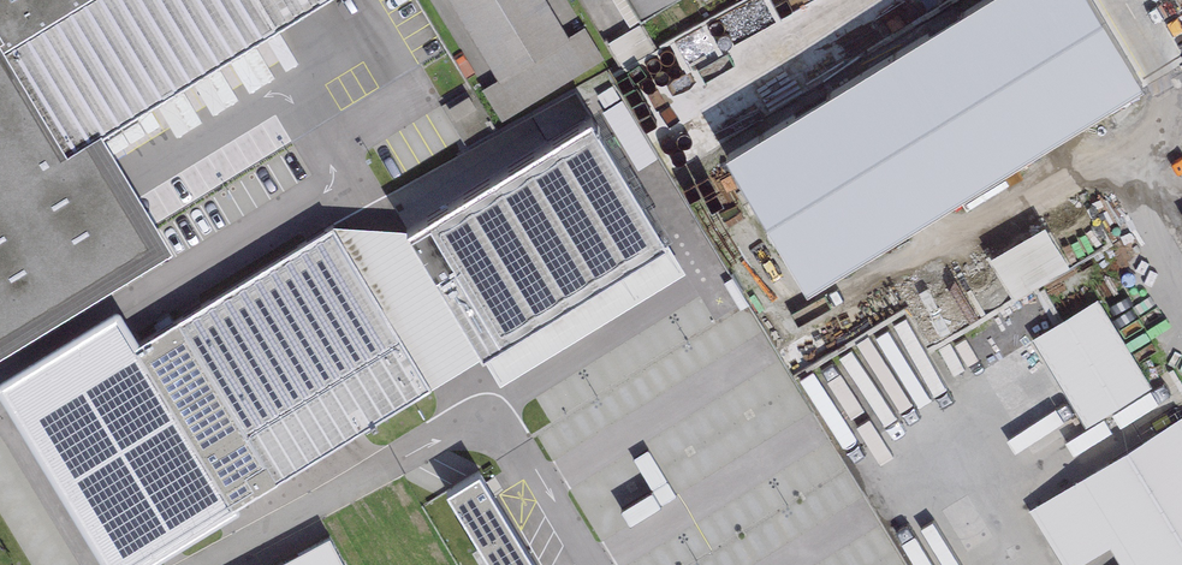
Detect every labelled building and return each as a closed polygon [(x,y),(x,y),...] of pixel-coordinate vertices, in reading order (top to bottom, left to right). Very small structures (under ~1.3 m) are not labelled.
[(172,243),(103,127),(312,0),(0,0),(0,348),(172,243)] [(499,77),(570,34),(549,0),(452,0),(499,77)] [(641,10),(657,0),(635,0),(641,10)] [(722,144),(802,277),(1147,74),(1102,0),(960,0),(722,144)] [(633,67),(660,54),(646,27),(619,40),(633,67)] [(596,107),(406,215),(478,340),(668,231),(596,107)] [(1048,214),(991,249),(1022,298),(1079,263),(1048,214)] [(0,376),(0,380),(114,564),(137,564),(432,385),(330,219),(138,336),(119,303),(0,376)] [(1099,295),(1032,334),(1084,424),(1151,384),(1099,295)] [(7,345),(16,360),(76,324),(67,309),(7,345)] [(1181,412),(1028,506),(1065,564),(1181,564),(1181,412)] [(448,481),(495,564),(544,564),(485,460),(448,481)] [(329,529),(264,564),(348,564),(329,529)] [(863,559),(866,564),(896,564),(888,548),(863,559)]
